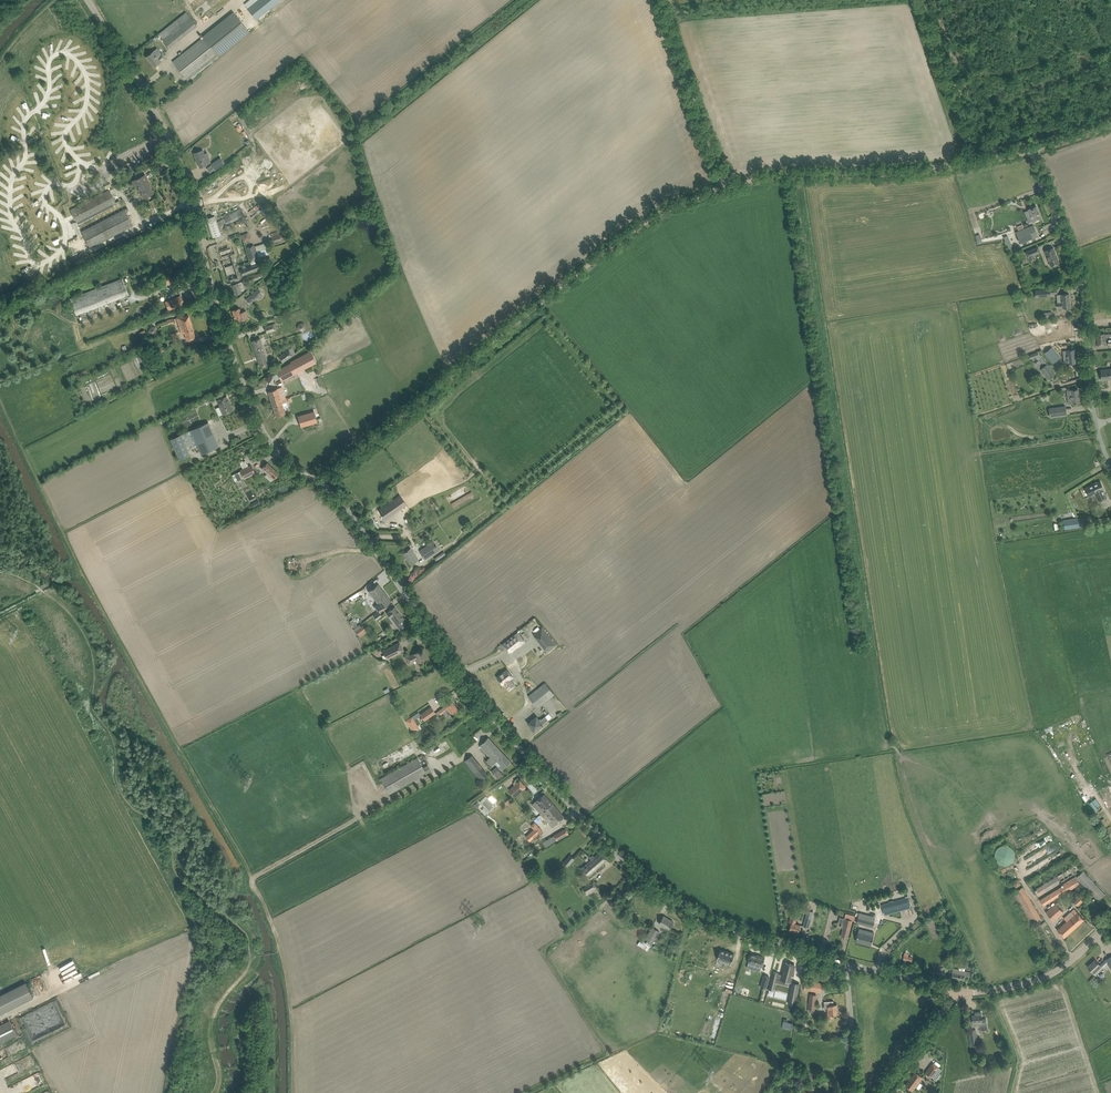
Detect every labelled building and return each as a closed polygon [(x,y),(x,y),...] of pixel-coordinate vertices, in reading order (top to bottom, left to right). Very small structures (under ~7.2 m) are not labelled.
[(248,9),(256,19),(279,0),(259,0),(248,9)] [(173,61),(187,80),(218,55),(218,56),(249,31),(234,12),(203,37),(173,61)] [(169,48),(176,42),(165,29),(159,34),(162,39),(169,48)] [(153,51),(146,57),(154,67),(161,61),(161,60),(164,57),(162,54),(161,54),(157,48),(153,51)] [(207,152),(204,153),(203,150),(199,151),(194,153),(196,162),(198,161),(200,167),(206,165),(206,164),(211,162),(207,152)] [(221,158),(211,164),(214,170),(224,163),(221,158)] [(149,184),(149,183),(145,175),(134,180),(144,198),(153,193),(149,184)] [(109,190),(70,210),(77,222),(116,202),(109,190)] [(248,211),(251,215),(259,208),(256,205),(248,211)] [(1028,209),(1033,222),(1041,218),(1036,206),(1028,209)] [(218,222),(221,228),(244,215),(241,209),(218,222)] [(125,211),(82,233),(90,248),(133,226),(128,217),(125,211)] [(221,235),(214,216),(206,218),(212,238),(221,235)] [(75,221),(71,223),(78,236),(81,234),(75,221)] [(1016,232),(1021,243),(1038,236),(1033,225),(1016,232)] [(271,234),(274,245),(282,243),(282,242),(290,240),(287,230),(283,232),(284,233),(279,234),(278,231),(271,234)] [(241,235),(244,242),(251,239),(248,232),(241,235)] [(1010,251),(1014,249),(1008,235),(1004,236),(1010,251)] [(223,263),(229,280),(238,277),(231,255),(235,254),(232,246),(228,247),(227,244),(218,247),(219,250),(218,251),(222,263),(223,263)] [(247,247),(251,261),(258,258),(253,245),(247,247)] [(1044,251),(1051,266),(1060,263),(1053,247),(1044,251)] [(1025,252),(1027,257),(1036,254),(1033,248),(1025,252)] [(240,270),(242,275),(262,268),(259,262),(240,270)] [(554,271),(557,275),(564,270),(560,266),(554,271)] [(250,276),(252,282),(259,279),(259,278),(262,277),(260,272),(250,276)] [(163,277),(166,284),(172,281),(169,274),(163,277)] [(70,298),(77,314),(129,294),(122,278),(70,298)] [(232,285),(236,295),(241,293),(240,291),(242,290),(241,286),(242,286),(241,282),(232,285)] [(246,299),(249,303),(259,295),(260,296),(263,294),(258,289),(246,299)] [(1057,303),(1058,308),(1063,307),(1063,308),(1070,307),(1069,293),(1061,294),(1062,302),(1057,303)] [(166,301),(169,310),(185,304),(181,295),(166,301)] [(248,317),(245,310),(240,312),(239,308),(232,310),(235,318),(238,317),(239,321),(248,318),(248,317)] [(195,337),(188,316),(184,317),(183,315),(177,317),(182,334),(185,333),(187,340),(195,337)] [(264,326),(266,332),(275,329),(273,323),(264,326)] [(1097,334),(1098,346),(1110,344),(1110,339),(1109,339),(1108,334),(1104,334),(1097,334)] [(251,340),(260,366),(268,363),(260,337),(251,340)] [(1052,347),(1045,353),(1053,363),(1060,358),(1052,347)] [(278,356),(282,362),(293,355),(289,349),(278,356)] [(1067,350),(1067,357),(1063,357),(1064,363),(1068,363),(1068,364),(1076,363),(1074,349),(1067,350)] [(291,363),(276,371),(281,381),(316,362),(310,351),(290,362),(291,363)] [(1042,357),(1035,363),(1040,369),(1048,380),(1055,374),(1047,363),(1042,357)] [(1100,370),(1101,380),(1110,379),(1110,369),(1100,370)] [(283,407),(288,406),(282,387),(268,391),(276,416),(285,413),(283,407)] [(1067,390),(1068,404),(1081,402),(1080,394),(1079,394),(1078,389),(1067,390)] [(217,400),(223,414),(227,412),(233,410),(226,395),(217,400)] [(1048,408),(1049,417),(1067,415),(1065,406),(1048,408)] [(317,422),(315,414),(318,413),(316,408),(313,409),(314,411),(298,416),(301,427),(317,422)] [(219,446),(208,422),(191,430),(181,434),(188,450),(197,445),(201,454),(219,446)] [(181,434),(170,438),(179,460),(190,455),(188,450),(181,434)] [(261,468),(267,473),(268,472),(274,478),(279,474),(267,462),(261,468)] [(239,470),(244,479),(256,473),(251,464),(239,470)] [(1104,489),(1100,481),(1085,488),(1088,496),(1095,493),(1096,495),(1099,501),(1107,498),(1104,491),(1103,491),(1103,489),(1104,489)] [(453,508),(474,496),(472,491),(451,503),(453,508)] [(379,510),(385,519),(406,504),(400,496),(379,510)] [(1063,520),(1065,529),(1086,526),(1084,517),(1063,520)] [(439,550),(433,541),(419,551),(425,560),(439,550)] [(403,553),(411,564),(418,559),(410,548),(403,553)] [(436,560),(446,554),(444,551),(434,558),(436,560)] [(287,559),(291,575),(299,572),(295,557),(290,558),(287,559)] [(368,591),(375,599),(384,592),(378,584),(368,591)] [(384,592),(375,599),(378,604),(374,606),(378,611),(391,601),(384,592)] [(389,611),(386,613),(390,618),(393,616),(398,623),(404,619),(394,606),(389,610),(389,611)] [(359,635),(366,630),(363,625),(355,631),(359,635)] [(547,652),(556,645),(542,627),(533,634),(547,652)] [(508,646),(512,652),(525,641),(518,633),(502,645),(505,648),(508,646)] [(383,651),(387,659),(403,650),(399,643),(383,651)] [(414,653),(406,657),(409,663),(415,660),(417,663),(427,658),(425,653),(423,653),(421,650),(414,653)] [(507,686),(506,687),(509,690),(513,687),(515,686),(510,679),(513,677),(507,669),(497,677),(503,685),(504,684),(507,686)] [(528,696),(538,708),(554,695),(545,683),(528,696)] [(445,706),(442,709),(442,708),(438,711),(441,714),(443,712),(444,714),(446,713),(448,716),(458,709),(452,701),(445,706)] [(420,715),(424,720),(435,712),(431,707),(420,715)] [(405,720),(413,732),(419,728),(412,716),(405,720)] [(539,721),(536,717),(529,723),(535,731),(548,720),(545,716),(539,721)] [(479,746),(502,770),(511,762),(488,737),(479,746)] [(465,761),(480,781),(488,775),(472,755),(465,761)] [(381,779),(389,794),(431,771),(428,765),(423,768),(417,758),(381,779)] [(497,767),(492,772),(495,775),(500,771),(497,767)] [(495,775),(498,779),(503,775),(500,771),(495,775)] [(509,790),(515,797),(526,787),(520,780),(509,790)] [(532,804),(541,814),(553,803),(544,794),(540,797),(532,804)] [(486,795),(479,801),(488,811),(495,805),(493,803),(496,800),(492,795),(488,798),(486,795)] [(553,803),(541,814),(553,828),(560,820),(564,817),(553,803)] [(534,829),(526,836),(530,841),(538,834),(539,835),(543,832),(538,826),(534,829)] [(566,828),(554,835),(557,840),(559,839),(569,834),(566,828)] [(1038,847),(1054,839),(1052,834),(1036,842),(1038,847)] [(1040,850),(1042,856),(1058,850),(1055,844),(1040,850)] [(994,857),(996,861),(998,864),(1001,865),(1005,866),(1009,865),(1012,863),(1013,860),(1014,858),(1015,857),(1015,855),(1015,853),(1014,851),(1012,848),(1010,847),(1008,846),(1006,845),(1003,845),(1001,846),(998,847),(996,849),(995,852),(994,857)] [(590,857),(592,859),(581,869),(588,877),(603,863),(607,859),(601,852),(597,855),(595,857),(593,855),(590,857)] [(563,862),(568,866),(575,859),(570,855),(563,862)] [(1076,877),(1094,896),(1098,900),(1104,894),(1083,871),(1076,877)] [(1060,880),(1069,877),(1067,872),(1058,874),(1060,880)] [(1057,876),(1034,890),(1038,896),(1060,882),(1057,876)] [(1063,884),(1064,885),(1040,900),(1043,906),(1079,884),(1075,877),(1063,884)] [(1012,882),(1016,887),(1021,884),(1018,879),(1012,882)] [(583,889),(587,895),(597,888),(593,882),(583,889)] [(1033,922),(1041,917),(1023,886),(1014,891),(1033,922)] [(882,908),(884,915),(911,907),(909,901),(882,908)] [(1046,912),(1053,920),(1063,911),(1056,903),(1046,912)] [(1064,918),(1066,921),(1057,930),(1064,937),(1084,920),(1074,909),(1064,918)] [(809,927),(812,914),(807,912),(803,926),(809,927)] [(791,923),(789,930),(798,932),(800,925),(795,923),(797,916),(791,914),(789,922),(791,923)] [(665,926),(669,929),(670,926),(673,922),(664,916),(661,921),(659,923),(665,927),(665,926)] [(857,923),(873,927),(874,921),(858,916),(857,923)] [(841,936),(847,938),(852,920),(846,918),(841,936)] [(646,943),(651,946),(652,943),(659,932),(652,927),(645,938),(648,940),(646,943)] [(858,931),(856,941),(862,943),(862,942),(871,944),(874,936),(869,934),(870,933),(869,932),(865,931),(864,931),(864,933),(858,931)] [(720,949),(717,959),(731,963),(734,954),(720,949)] [(903,960),(912,961),(912,956),(910,956),(910,954),(904,952),(904,955),(903,960)] [(758,956),(753,954),(750,962),(764,967),(767,958),(758,955),(758,956)] [(1105,960),(1100,965),(1095,959),(1087,966),(1095,975),(1103,968),(1107,964),(1110,969),(1110,956),(1105,960)] [(962,963),(967,970),(972,966),(967,959),(962,963)] [(776,986),(777,978),(791,982),(796,965),(786,962),(783,975),(779,974),(779,973),(775,972),(771,985),(776,986)] [(949,978),(964,980),(965,977),(969,977),(969,978),(974,979),(975,973),(970,972),(965,971),(965,968),(960,967),(959,969),(953,968),(953,971),(950,971),(949,978)] [(761,987),(766,989),(769,977),(764,975),(761,987)] [(733,991),(735,984),(726,981),(724,988),(733,991)] [(805,981),(804,990),(821,992),(822,983),(805,981)] [(33,997),(26,982),(0,993),(0,1012),(33,997)] [(791,988),(789,1003),(795,1005),(798,989),(791,988)] [(810,994),(808,1008),(815,1009),(816,995),(810,994)] [(833,1000),(824,1001),(825,1008),(827,1007),(828,1010),(828,1018),(833,1018),(833,1015),(837,1014),(836,1004),(833,1004),(833,1000)] [(973,1026),(976,1026),(977,1027),(980,1026),(987,1025),(986,1019),(982,1019),(981,1012),(975,1012),(975,1014),(972,1015),(973,1026)] [(16,1035),(9,1019),(0,1024),(0,1043),(16,1035)] [(783,1021),(781,1028),(790,1030),(792,1023),(783,1021)] [(971,1045),(978,1044),(975,1028),(969,1029),(971,1045)] [(926,1072),(933,1078),(940,1068),(933,1063),(926,1072)] [(905,1085),(910,1089),(913,1091),(923,1077),(916,1072),(905,1085)]
